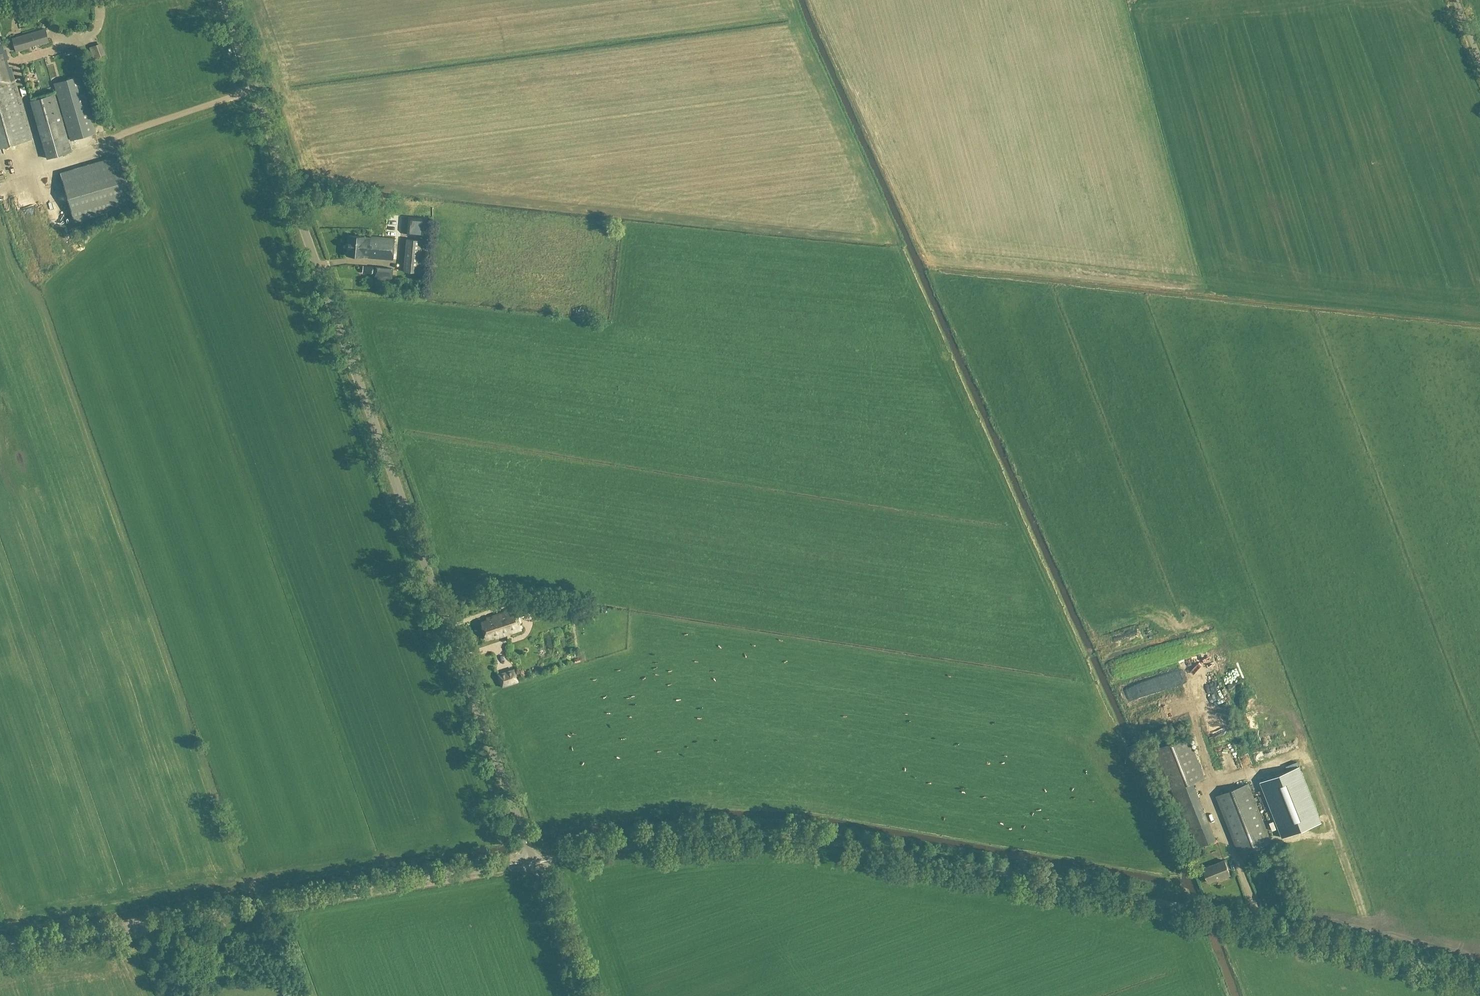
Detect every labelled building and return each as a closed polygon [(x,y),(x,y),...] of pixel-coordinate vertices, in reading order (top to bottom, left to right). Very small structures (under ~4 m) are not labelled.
[(44,30),(12,39),(15,52),(29,48),(29,47),(39,44),(40,45),(48,43),(44,30)] [(31,139),(5,50),(3,51),(0,41),(0,148),(31,139)] [(105,55),(101,44),(89,48),(93,60),(105,55)] [(78,77),(53,84),(69,141),(95,133),(78,77)] [(25,84),(20,86),(25,98),(30,97),(25,84)] [(46,159),(70,152),(54,95),(29,101),(46,159)] [(118,157),(59,174),(74,223),(132,206),(118,157)] [(412,233),(421,234),(422,218),(413,217),(412,233)] [(363,241),(364,237),(348,236),(347,256),(362,257),(363,252),(369,252),(368,259),(392,261),(394,239),(370,237),(369,242),(363,241)] [(406,239),(404,254),(421,255),(423,240),(406,239)] [(362,274),(372,275),(373,267),(362,266),(362,274)] [(392,269),(388,269),(374,267),(373,278),(391,280),(392,269)] [(509,597),(497,601),(499,607),(512,603),(519,603),(519,597),(509,597)] [(574,607),(573,618),(590,620),(592,609),(574,607)] [(513,609),(486,619),(487,621),(480,623),(486,639),(494,637),(495,639),(521,630),(513,609)] [(496,675),(501,688),(518,682),(514,669),(496,675)] [(1155,750),(1172,791),(1204,779),(1188,737),(1155,750)] [(1299,766),(1260,782),(1282,838),(1321,822),(1299,766)] [(1271,842),(1248,784),(1216,797),(1239,855),(1271,842)] [(1216,841),(1205,815),(1184,823),(1194,849),(1216,841)] [(1202,868),(1208,882),(1220,877),(1220,878),(1229,875),(1224,860),(1202,868)]
